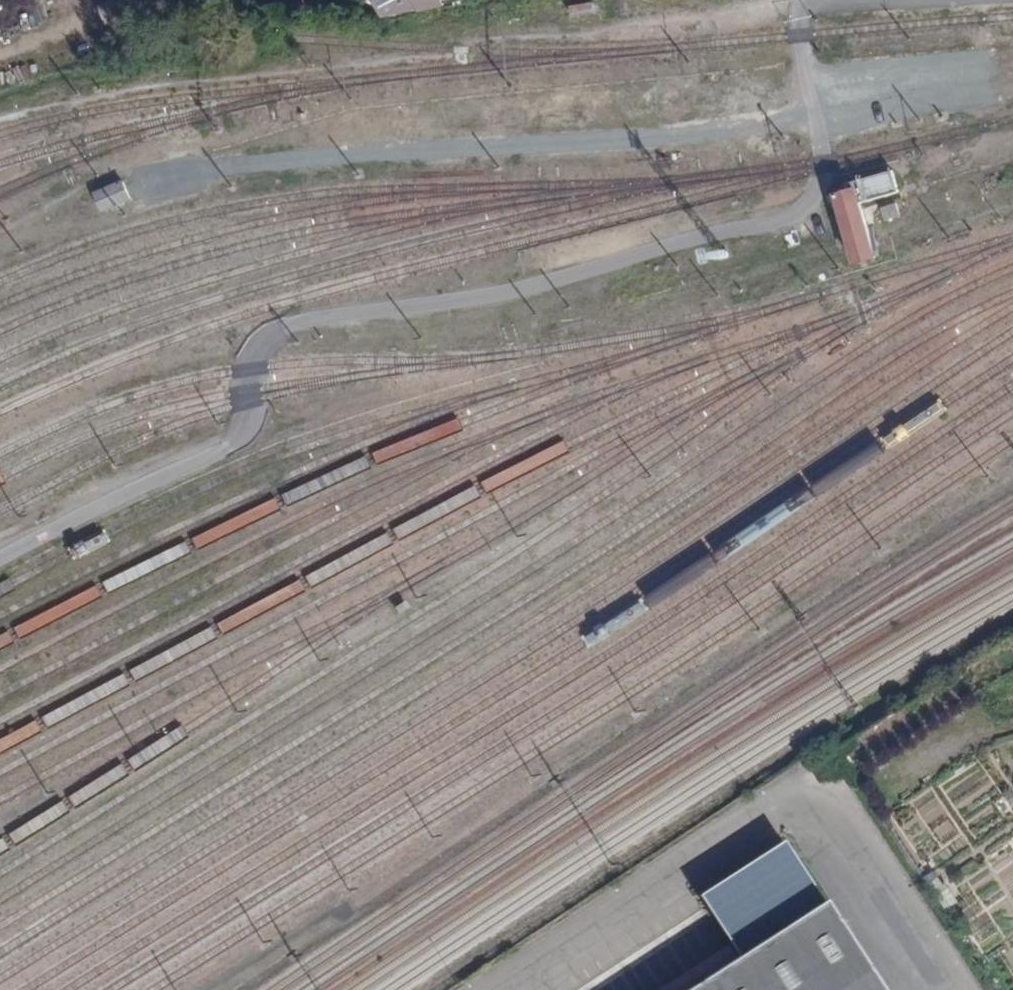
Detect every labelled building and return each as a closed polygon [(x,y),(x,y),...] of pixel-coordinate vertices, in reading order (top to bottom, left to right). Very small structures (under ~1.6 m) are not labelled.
[(165,2),(164,0),(111,0),(100,5),(109,26),(165,2)] [(898,193),(892,171),(846,183),(849,193),(838,196),(856,262),(874,257),(860,203),(898,193)] [(118,185),(95,189),(98,208),(121,203),(118,185)] [(883,221),(899,217),(895,204),(879,208),(883,221)] [(927,873),(935,886),(943,881),(935,867),(927,873)] [(816,905),(808,893),(658,989),(684,989),(816,905)] [(820,902),(816,905),(684,989),(877,989),(820,902)]
